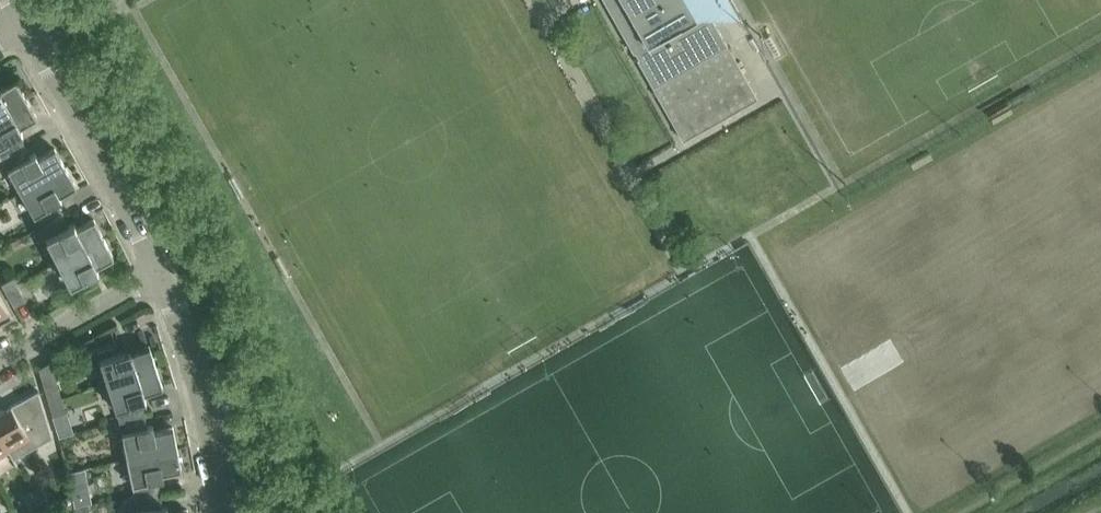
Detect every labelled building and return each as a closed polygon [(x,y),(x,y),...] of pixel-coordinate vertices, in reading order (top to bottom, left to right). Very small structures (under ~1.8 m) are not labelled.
[(728,50),(725,45),(726,44),(702,0),(603,0),(633,52),(634,51),(637,57),(636,58),(652,86),(653,85),(657,91),(655,92),(682,139),(757,97),(730,50),(728,50)] [(26,97),(15,79),(0,87),(0,112),(26,97)] [(0,112),(0,157),(23,144),(17,133),(22,130),(19,125),(36,116),(26,97),(0,112)] [(30,155),(23,144),(0,157),(19,191),(64,166),(54,147),(37,157),(35,152),(30,155)] [(75,184),(64,166),(19,191),(38,226),(63,213),(56,201),(61,199),(58,194),(75,184)] [(69,225),(63,213),(38,226),(57,260),(103,237),(93,218),(76,227),(74,222),(69,225)] [(113,256),(103,237),(57,260),(61,268),(71,288),(86,280),(84,276),(98,269),(95,265),(113,256)] [(0,283),(13,306),(25,299),(12,276),(0,283)] [(11,316),(0,296),(0,322),(11,316)] [(104,373),(107,381),(155,366),(149,345),(130,351),(129,347),(114,351),(113,347),(97,352),(104,373)] [(162,386),(155,366),(107,381),(118,419),(144,412),(140,399),(145,397),(143,392),(162,386)] [(45,389),(52,415),(65,411),(57,386),(45,389)] [(10,404),(0,409),(0,435),(8,450),(12,458),(52,435),(37,389),(10,404)] [(147,426),(144,412),(118,419),(126,457),(176,447),(172,426),(153,430),(152,425),(147,426)] [(8,450),(0,435),(0,455),(8,450)] [(180,468),(176,447),(126,457),(134,496),(160,492),(157,478),(163,477),(162,472),(180,468)] [(283,490),(295,488),(293,476),(282,478),(283,490)] [(41,485),(31,490),(37,501),(47,496),(41,485)] [(37,501),(31,490),(22,496),(28,506),(37,501)] [(160,492),(134,496),(136,512),(187,512),(186,509),(167,510),(167,505),(161,506),(160,492)]
